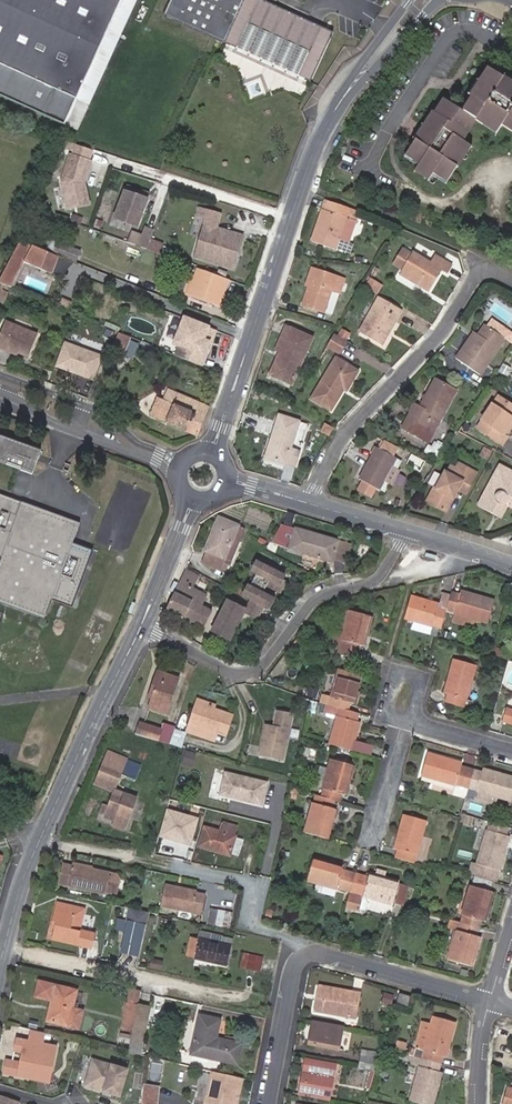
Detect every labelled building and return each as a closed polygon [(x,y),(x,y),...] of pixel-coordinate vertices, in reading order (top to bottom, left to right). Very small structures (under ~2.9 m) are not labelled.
[(76,102),(121,0),(0,0),(0,99),(77,134),(88,108),(76,102)] [(76,102),(88,108),(138,0),(121,0),(76,102)] [(332,33),(261,0),(171,0),(165,14),(310,81),(332,33)] [(503,77),(503,78),(487,68),(469,96),(471,97),(462,111),(443,99),(435,112),(432,111),(415,137),(417,139),(406,155),(419,164),(413,172),(428,181),(433,173),(446,181),(469,147),(461,141),(475,120),(496,133),(502,125),(511,131),(511,83),(503,77)] [(84,184),(90,163),(88,162),(91,151),(75,145),(72,157),(69,157),(62,183),(68,209),(89,204),(84,184)] [(136,228),(146,201),(124,193),(114,220),(136,228)] [(361,213),(326,199),(311,242),(335,250),(339,239),(350,243),(361,213)] [(195,259),(231,272),(243,240),(234,237),(234,238),(217,231),(222,218),(201,210),(199,217),(209,221),(195,259)] [(150,240),(153,232),(144,229),(141,236),(137,248),(146,251),(150,240)] [(127,244),(137,248),(141,236),(131,232),(127,244)] [(150,240),(146,251),(159,256),(163,245),(150,240)] [(19,242),(0,280),(0,285),(7,288),(9,289),(21,263),(49,274),(55,256),(19,242)] [(55,248),(78,257),(81,250),(58,242),(55,248)] [(430,280),(433,282),(441,269),(447,272),(451,265),(434,254),(429,262),(412,252),(410,254),(402,250),(394,264),(402,268),(399,274),(425,289),(430,280)] [(305,286),(308,286),(309,287),(315,269),(311,267),(305,286)] [(309,287),(308,286),(301,305),(323,313),(327,302),(330,293),(337,296),(344,278),(315,269),(309,287)] [(188,298),(218,309),(228,283),(198,272),(195,280),(188,298)] [(188,298),(195,280),(190,279),(184,296),(188,298)] [(365,287),(372,291),(378,284),(370,279),(365,287)] [(372,291),(376,293),(381,286),(378,284),(372,291)] [(7,288),(0,285),(0,304),(5,306),(10,295),(6,293),(7,288)] [(330,293),(327,302),(334,305),(337,296),(330,293)] [(402,310),(378,296),(358,332),(382,345),(402,310)] [(334,316),(337,307),(327,304),(324,313),(334,316)] [(209,344),(214,331),(183,319),(172,344),(178,346),(174,356),(199,367),(204,356),(202,355),(207,343),(209,344)] [(35,336),(2,322),(0,328),(0,348),(1,349),(3,345),(15,351),(15,353),(25,357),(35,336)] [(470,336),(455,357),(480,374),(510,332),(507,329),(502,336),(498,333),(484,324),(477,334),(473,339),(470,336)] [(283,343),(279,352),(269,375),(291,385),(313,338),(285,325),(278,341),(283,343)] [(503,327),(498,333),(502,336),(507,329),(503,327)] [(129,338),(116,333),(109,351),(121,356),(129,338)] [(347,342),(335,335),(328,347),(340,354),(347,342)] [(274,350),(279,352),(283,343),(278,341),(274,350)] [(102,358),(63,344),(54,369),(92,383),(102,358)] [(224,363),(226,358),(210,352),(208,356),(224,363)] [(207,361),(223,367),(224,363),(208,356),(207,361)] [(358,371),(336,357),(310,398),(330,410),(344,389),(346,390),(358,371)] [(505,364),(500,372),(508,376),(511,370),(511,368),(505,364)] [(431,416),(439,420),(455,390),(434,379),(419,407),(414,404),(402,427),(420,437),(431,416)] [(485,380),(480,388),(483,390),(488,383),(485,380)] [(172,406),(175,397),(165,393),(162,402),(172,406)] [(511,413),(511,404),(496,395),(476,428),(502,444),(507,436),(505,434),(500,432),(511,413)] [(196,437),(206,408),(187,401),(175,397),(172,406),(162,402),(156,400),(153,409),(158,411),(154,422),(196,437)] [(149,420),(154,422),(158,411),(153,409),(149,420)] [(500,432),(505,434),(511,423),(511,413),(500,432)] [(300,420),(278,414),(264,458),(294,467),(300,450),(290,448),(300,420)] [(428,441),(439,420),(431,416),(420,437),(428,441)] [(320,431),(329,436),(333,427),(324,423),(320,431)] [(29,447),(0,437),(0,462),(20,470),(29,447)] [(430,445),(426,452),(437,459),(445,447),(435,441),(432,447),(430,445)] [(402,461),(393,456),(396,449),(383,442),(379,449),(375,447),(359,479),(364,482),(360,491),(371,497),(375,488),(385,493),(402,461)] [(29,447),(20,470),(32,474),(40,450),(29,446),(29,447)] [(488,462),(493,454),(483,448),(478,457),(488,462)] [(420,459),(413,455),(407,463),(416,467),(420,459)] [(463,481),(471,484),(477,473),(459,463),(457,466),(452,464),(449,471),(446,469),(437,486),(436,485),(427,501),(444,510),(451,496),(454,497),(457,491),(463,481)] [(499,466),(478,505),(491,512),(495,503),(497,504),(499,504),(501,504),(503,503),(504,502),(505,501),(506,499),(511,502),(511,473),(499,466)] [(463,481),(457,491),(465,495),(471,484),(463,481)] [(89,557),(69,549),(79,523),(0,494),(0,549),(2,550),(0,554),(0,597),(45,614),(50,600),(71,607),(89,557)] [(451,496),(444,510),(447,512),(454,497),(451,496)] [(506,499),(505,501),(504,502),(503,503),(501,504),(499,504),(497,504),(495,503),(491,512),(500,517),(506,506),(511,509),(511,502),(506,499)] [(247,528),(218,517),(204,551),(207,552),(203,562),(227,572),(229,566),(231,566),(247,528)] [(351,545),(296,528),(289,549),(333,562),(334,559),(345,562),(351,545)] [(270,566),(275,557),(253,546),(251,550),(258,553),(255,559),(270,566)] [(286,577),(256,561),(250,573),(255,576),(250,586),(247,585),(241,597),(249,601),(262,608),(269,612),(276,600),(263,593),(266,587),(268,583),(279,588),(283,581),(286,577)] [(199,575),(187,569),(167,608),(203,626),(211,610),(201,605),(206,594),(193,588),(199,575)] [(268,583),(266,587),(281,595),(287,582),(283,581),(279,588),(268,583)] [(460,595),(452,593),(447,611),(441,629),(449,631),(452,623),(472,629),(475,620),(487,624),(494,601),(461,591),(460,595)] [(439,605),(411,597),(405,620),(413,622),(432,628),(433,626),(441,629),(447,611),(438,608),(439,605)] [(245,609),(227,600),(210,633),(229,642),(242,615),(245,609)] [(245,609),(242,615),(256,622),(262,608),(249,601),(245,609)] [(344,610),(335,639),(342,641),(350,612),(344,610)] [(342,641),(335,639),(334,645),(340,647),(338,655),(356,660),(360,646),(362,647),(371,617),(350,612),(342,641)] [(432,628),(413,622),(411,630),(430,636),(432,628)] [(505,649),(497,647),(495,654),(503,656),(505,649)] [(466,700),(476,667),(453,660),(444,693),(448,695),(445,702),(462,708),(465,699),(466,700)] [(372,666),(366,664),(363,674),(368,675),(369,672),(371,672),(372,666)] [(323,696),(321,703),(327,705),(348,711),(350,703),(354,704),(362,676),(339,669),(331,698),(323,696)] [(154,694),(152,699),(149,708),(167,715),(179,679),(158,672),(150,693),(154,694)] [(196,703),(215,709),(216,705),(197,699),(196,703)] [(218,734),(227,738),(234,716),(215,709),(196,703),(186,732),(207,739),(210,732),(218,734)] [(357,721),(359,714),(348,711),(327,705),(324,713),(337,717),(329,745),(352,751),(354,744),(360,723),(357,721)] [(507,709),(503,722),(511,725),(511,711),(507,709)] [(273,731),(267,729),(260,756),(283,762),(293,715),(278,711),(274,727),(273,731)] [(139,736),(158,741),(161,730),(143,724),(139,736)] [(163,725),(161,730),(158,741),(170,744),(175,729),(175,728),(163,725)] [(186,733),(175,729),(170,744),(173,745),(181,748),(186,733)] [(218,734),(210,732),(207,739),(215,742),(218,734)] [(354,744),(352,751),(367,755),(369,748),(354,744)] [(315,750),(305,747),(303,757),(313,759),(315,750)] [(109,752),(103,767),(122,774),(126,761),(127,760),(109,752)] [(469,788),(474,770),(461,766),(462,763),(428,753),(421,776),(456,786),(456,784),(469,788)] [(320,798),(335,802),(339,804),(342,795),(343,795),(352,766),(330,759),(328,769),(322,787),(321,789),(323,789),(320,798)] [(122,774),(136,779),(141,767),(126,761),(122,774)] [(122,774),(103,767),(96,785),(115,792),(115,790),(122,774)] [(316,785),(322,787),(328,769),(321,767),(316,785)] [(474,770),(469,788),(476,790),(476,791),(478,792),(481,793),(497,797),(511,802),(511,777),(482,769),(481,772),(474,770)] [(231,790),(225,811),(241,816),(250,786),(233,781),(231,790)] [(408,784),(401,782),(400,789),(407,791),(408,784)] [(231,790),(219,786),(212,807),(225,811),(231,790)] [(298,789),(293,787),(290,799),(296,800),(298,789)] [(115,821),(113,826),(124,830),(136,798),(115,790),(115,792),(109,806),(104,804),(101,813),(106,816),(105,818),(115,821)] [(481,793),(478,792),(476,800),(494,805),(497,797),(481,793)] [(320,798),(316,797),(314,804),(313,804),(304,833),(328,840),(337,810),(333,809),(335,802),(320,798)] [(198,819),(167,809),(159,835),(190,844),(198,819)] [(473,817),(462,813),(459,823),(470,826),(473,817)] [(397,851),(394,859),(413,864),(426,822),(405,816),(394,850),(397,851)] [(230,855),(238,827),(222,822),(219,832),(205,827),(199,846),(230,855)] [(474,863),(471,874),(475,875),(494,881),(498,868),(500,869),(510,837),(505,836),(507,827),(491,822),(488,831),(486,831),(477,864),(474,863)] [(184,858),(188,846),(165,839),(162,851),(184,858)] [(350,893),(356,874),(343,870),(344,866),(314,858),(308,882),(337,890),(337,889),(350,893)] [(62,867),(58,884),(114,896),(118,879),(114,875),(72,866),(71,869),(62,867)] [(377,875),(385,878),(387,872),(377,869),(375,875),(377,875)] [(350,893),(346,907),(360,911),(360,909),(366,911),(368,908),(370,899),(393,906),(394,903),(405,906),(410,887),(398,884),(399,882),(385,878),(377,875),(375,875),(370,874),(369,878),(356,874),(350,893)] [(452,920),(479,928),(482,921),(483,922),(492,892),(491,892),(494,881),(475,875),(472,886),(471,886),(462,914),(455,912),(452,920)] [(337,890),(316,884),(314,891),(335,896),(337,890)] [(166,885),(161,905),(201,914),(205,896),(196,893),(197,891),(166,885)] [(79,932),(84,909),(56,903),(52,922),(56,923),(53,940),(77,945),(80,932),(79,932)] [(232,913),(218,910),(215,924),(229,927),(232,913)] [(130,917),(128,922),(143,925),(145,920),(130,917)] [(477,936),(479,928),(452,920),(450,920),(447,928),(458,931),(449,960),(470,966),(479,937),(477,936)] [(122,952),(137,956),(139,948),(141,939),(143,925),(128,922),(122,952)] [(227,966),(233,939),(201,933),(200,940),(196,958),(196,959),(209,961),(209,958),(218,959),(217,963),(227,966)] [(186,956),(196,958),(200,940),(190,938),(186,956)] [(148,950),(150,941),(141,939),(139,948),(148,950)] [(238,968),(246,970),(249,955),(242,953),(238,968)] [(260,972),(264,958),(249,955),(246,970),(260,972)] [(163,962),(151,959),(150,967),(161,970),(163,962)] [(72,1010),(77,991),(56,985),(47,1021),(68,1027),(72,1010)] [(355,1018),(359,994),(320,987),(315,1011),(355,1018)] [(390,1004),(393,996),(385,994),(382,1001),(390,1004)] [(406,1007),(409,998),(399,995),(396,1004),(406,1007)] [(131,1028),(137,999),(130,997),(124,1026),(131,1028)] [(151,1007),(138,1005),(131,1039),(144,1041),(151,1007)] [(79,1029),(83,1013),(72,1010),(68,1027),(79,1029)] [(216,1038),(220,1020),(199,1016),(191,1055),(238,1064),(242,1043),(216,1038)] [(413,1056),(440,1064),(443,1056),(446,1057),(456,1023),(432,1016),(431,1023),(422,1021),(414,1048),(413,1056)] [(338,1050),(343,1027),(313,1021),(309,1044),(338,1050)] [(30,1040),(18,1038),(15,1049),(23,1051),(20,1065),(13,1063),(14,1060),(7,1058),(4,1071),(49,1081),(57,1047),(43,1043),(46,1033),(33,1030),(30,1040)] [(127,1044),(129,1031),(120,1031),(119,1043),(127,1044)] [(141,1055),(144,1041),(131,1039),(128,1052),(141,1055)] [(359,1068),(374,1070),(376,1059),(361,1056),(359,1068)] [(412,1056),(411,1060),(409,1065),(418,1067),(409,1100),(423,1103),(433,1103),(442,1073),(438,1072),(440,1064),(413,1056),(412,1056)] [(336,1063),(306,1058),(305,1063),(335,1068),(336,1063)] [(120,1095),(128,1069),(93,1059),(85,1085),(120,1095)] [(300,1095),(329,1100),(335,1068),(305,1063),(300,1095)] [(211,1071),(204,1103),(206,1103),(237,1103),(242,1078),(211,1071)] [(159,1084),(143,1083),(141,1103),(155,1103),(157,1103),(159,1084)] [(508,1089),(503,1103),(511,1103),(511,1090),(508,1089)] [(0,1095),(0,1103),(17,1103),(18,1100),(0,1095)]
